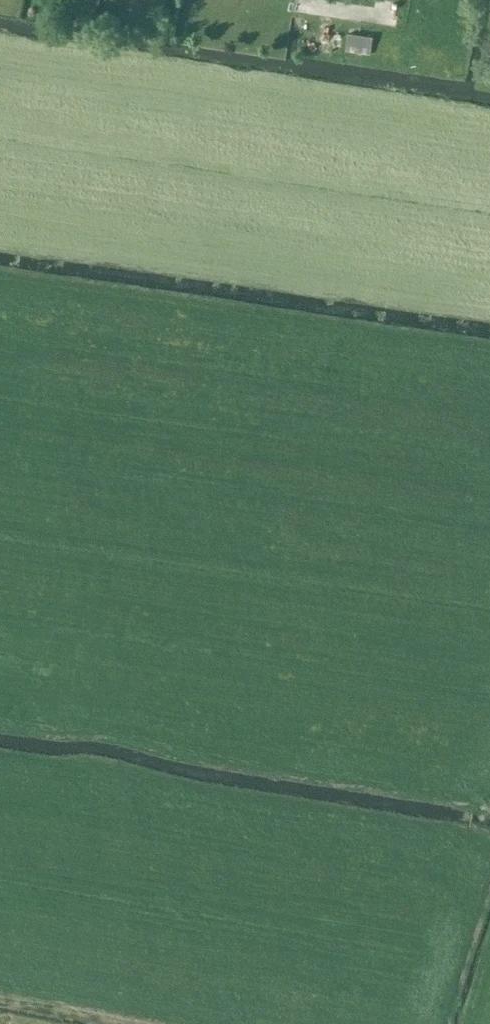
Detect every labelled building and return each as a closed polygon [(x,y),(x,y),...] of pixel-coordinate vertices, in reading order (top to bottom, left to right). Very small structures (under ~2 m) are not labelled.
[(350,33),(348,52),(372,54),(374,36),(350,33)]
